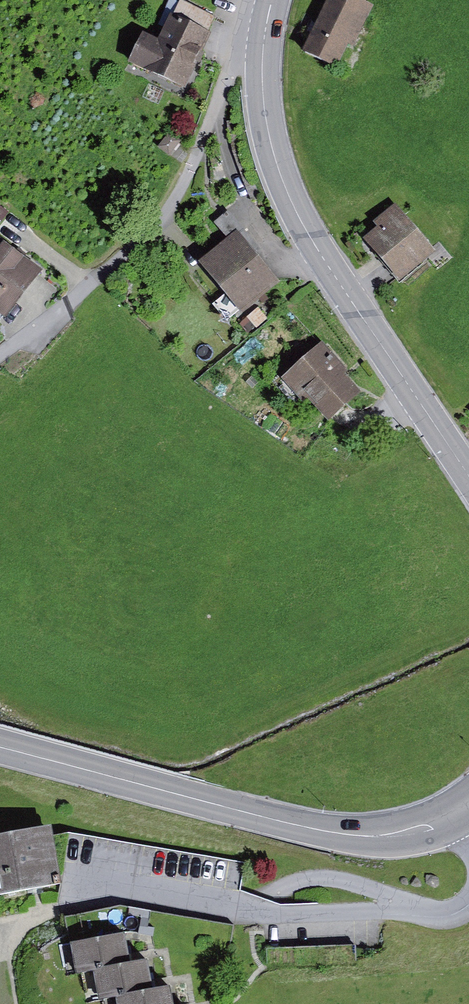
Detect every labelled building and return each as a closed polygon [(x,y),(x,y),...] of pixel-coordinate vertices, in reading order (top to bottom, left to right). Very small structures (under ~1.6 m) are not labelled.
[(165,28),(172,13),(174,14),(179,3),(172,0),(170,0),(158,25),(165,28)] [(208,31),(215,16),(181,0),(179,3),(174,14),(208,31)] [(360,0),(328,0),(303,51),(337,67),(348,43),(354,46),(373,6),(360,0)] [(174,14),(172,13),(165,28),(158,41),(142,33),(128,62),(184,88),(211,32),(208,31),(174,14)] [(170,132),(158,148),(170,156),(181,140),(170,132)] [(214,223),(228,239),(237,232),(239,235),(244,230),(228,211),(214,223)] [(438,256),(409,216),(375,241),(404,281),(438,256)] [(228,239),(199,264),(242,314),(280,281),(239,235),(237,232),(228,239)] [(0,239),(0,315),(5,319),(42,271),(0,239)] [(137,279),(126,268),(116,279),(127,289),(137,279)] [(258,308),(240,324),(248,333),(255,327),(256,328),(267,319),(258,308)] [(366,394),(331,351),(303,374),(338,417),(366,394)] [(0,837),(0,895),(35,889),(61,884),(51,828),(0,837)] [(124,934),(70,944),(76,973),(93,969),(130,963),(129,957),(124,934)] [(130,963),(93,969),(98,1001),(116,998),(152,991),(151,984),(147,960),(130,963)] [(116,998),(117,1003),(173,1003),(171,988),(152,991),(116,998)]
